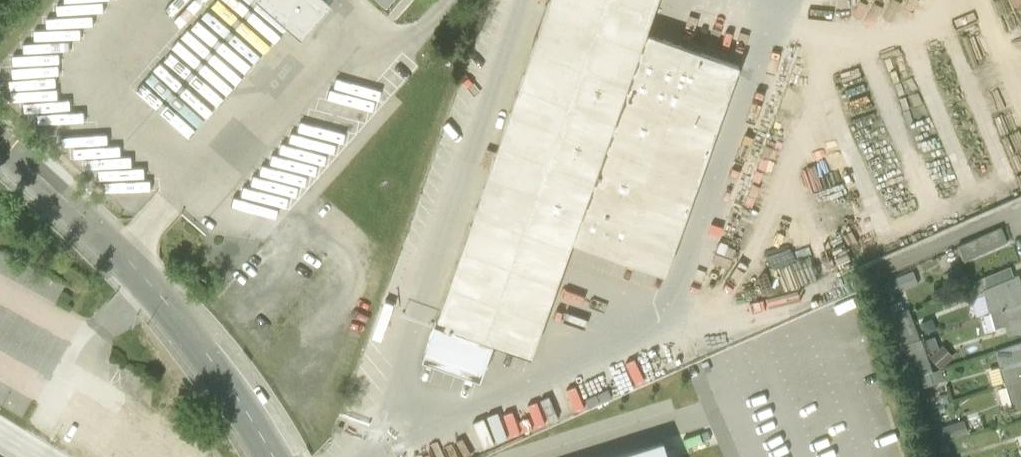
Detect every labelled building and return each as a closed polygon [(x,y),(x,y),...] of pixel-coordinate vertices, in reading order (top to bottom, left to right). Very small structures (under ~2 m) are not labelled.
[(316,0),(268,0),(306,34),(327,10),(316,0)] [(422,359),(480,379),(493,341),(531,354),(571,241),(665,274),(739,66),(645,33),(657,0),(550,0),(422,359)] [(954,245),(962,263),(1006,242),(998,224),(954,245)] [(966,278),(970,295),(981,292),(979,283),(1007,277),(1005,269),(966,278)] [(1018,275),(984,289),(990,312),(992,311),(997,328),(1006,325),(1008,334),(1020,330),(1020,288),(1018,275)] [(997,350),(1006,383),(1008,383),(1014,405),(1020,402),(1020,342),(997,350)] [(73,399),(58,429),(114,456),(191,456),(73,399)] [(611,456),(668,456),(663,441),(611,456)]
